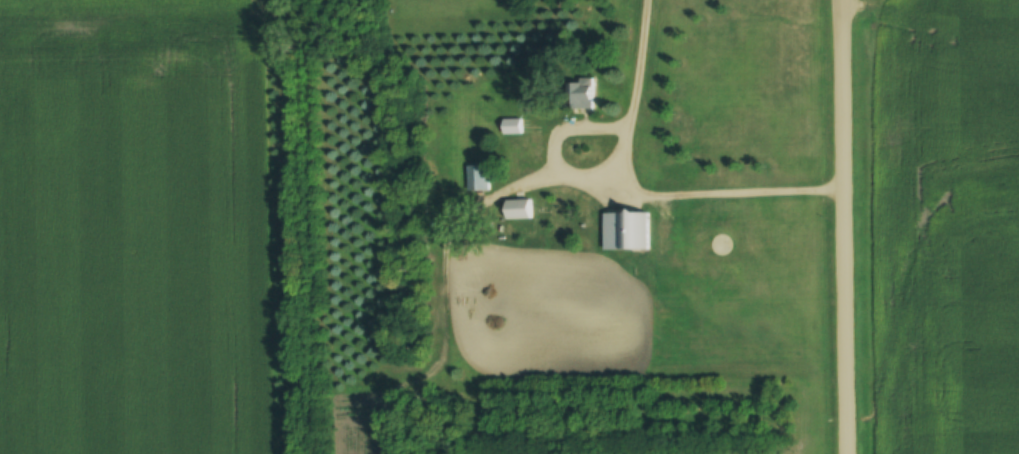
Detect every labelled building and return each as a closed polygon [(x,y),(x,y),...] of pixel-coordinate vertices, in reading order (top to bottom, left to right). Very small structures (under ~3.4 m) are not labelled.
[(505,135),(527,135),(527,119),(505,119),(505,135)] [(491,165),(468,165),(468,191),(491,191),(491,165)] [(607,212),(608,249),(656,249),(655,211),(607,212)]
